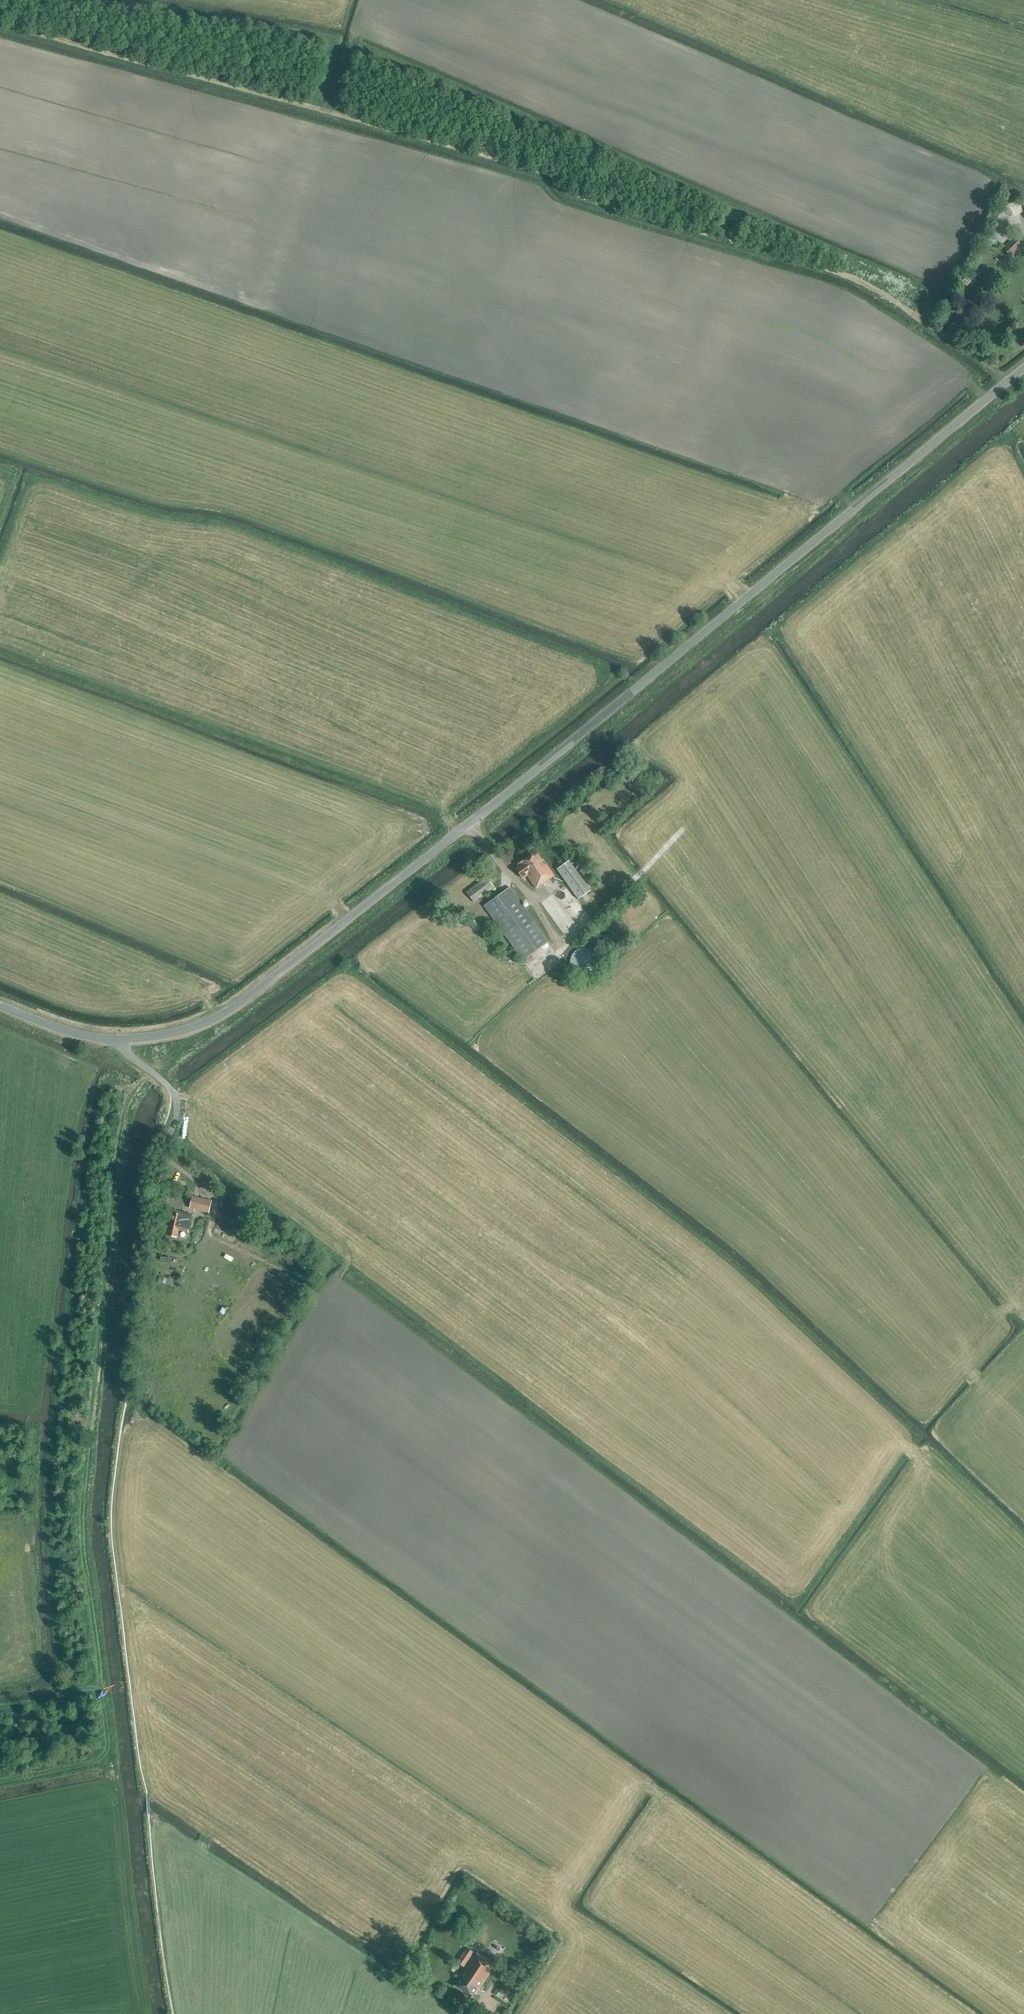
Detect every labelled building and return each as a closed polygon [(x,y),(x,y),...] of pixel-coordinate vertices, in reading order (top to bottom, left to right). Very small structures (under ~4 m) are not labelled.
[(993,229),(989,239),(997,243),(1002,233),(993,229)] [(1011,256),(1022,245),(1014,237),(1002,247),(1011,256)] [(971,281),(966,277),(961,282),(966,286),(971,281)] [(541,860),(536,852),(519,863),(521,865),(515,868),(523,878),(526,875),(535,888),(540,884),(541,885),(554,876),(542,859),(541,860)] [(578,899),(590,891),(568,861),(566,863),(557,870),(578,899)] [(474,902),(494,887),(486,877),(466,892),(474,902)] [(522,959),(548,941),(510,888),(484,906),(522,959)] [(614,956),(617,953),(608,942),(604,945),(614,956)] [(587,977),(591,976),(595,973),(598,969),(600,965),(600,960),(598,955),(596,951),(592,949),(587,947),(583,947),(578,948),(574,951),(571,955),(570,959),(570,964),(571,968),(574,972),(578,975),(582,977),(587,977)] [(209,1213),(210,1206),(211,1200),(193,1196),(190,1208),(209,1213)] [(188,1232),(192,1215),(172,1210),(169,1224),(170,1224),(167,1235),(176,1237),(178,1230),(188,1232)] [(479,1956),(466,1947),(456,1962),(463,1967),(458,1975),(460,1976),(454,1985),(456,1987),(469,1996),(471,1997),(477,1988),(479,1989),(495,1964),(481,1954),(479,1956)]
